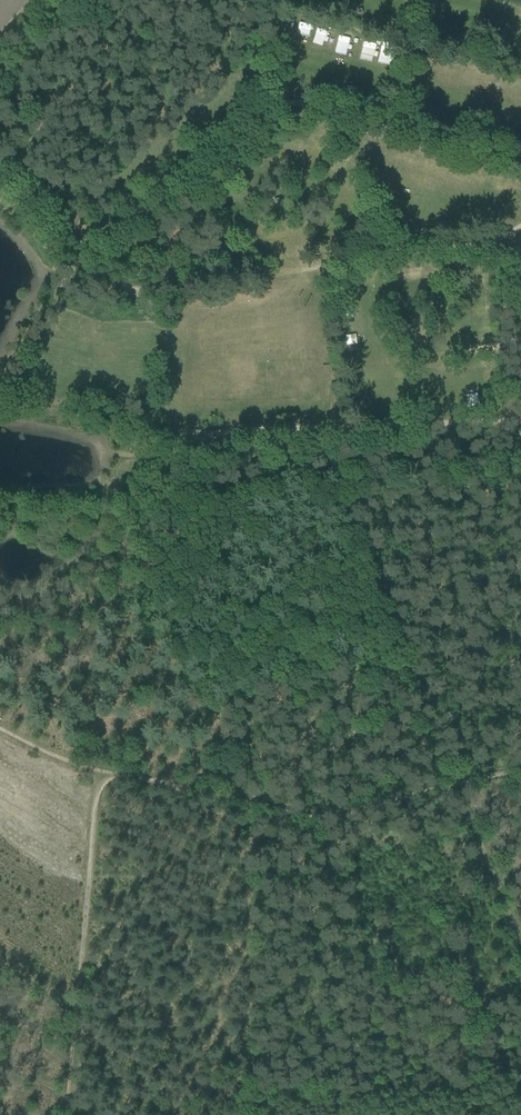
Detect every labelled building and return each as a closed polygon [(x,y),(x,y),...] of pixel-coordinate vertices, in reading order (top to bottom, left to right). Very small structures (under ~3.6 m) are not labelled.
[(324,93),(337,95),(340,79),(327,76),(324,93)] [(259,300),(260,308),(267,307),(266,299),(259,300)]
